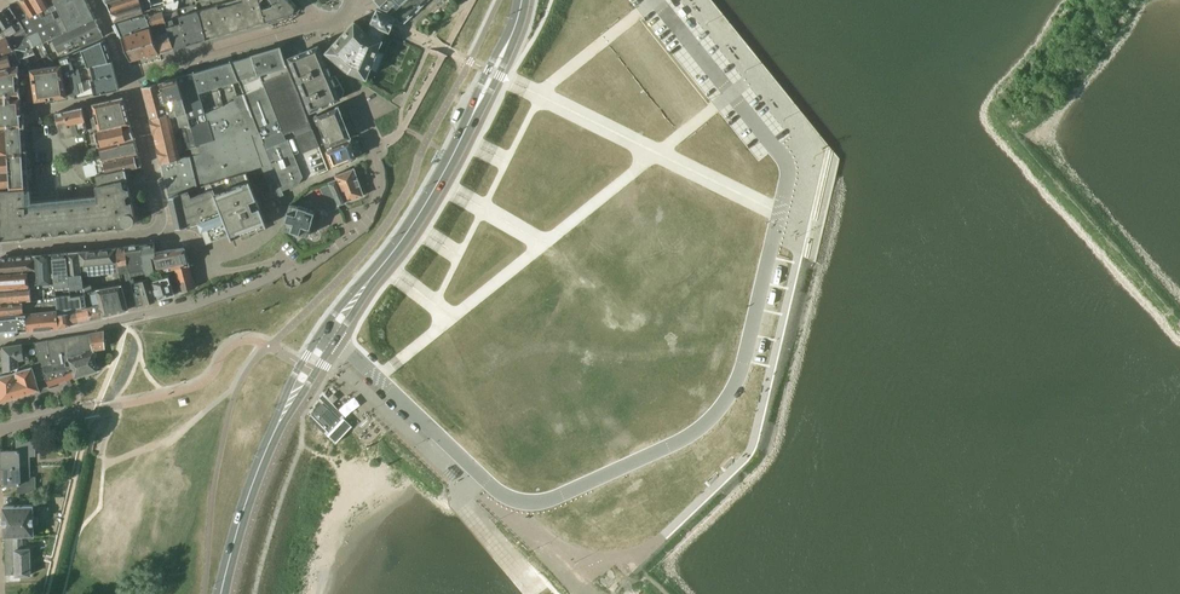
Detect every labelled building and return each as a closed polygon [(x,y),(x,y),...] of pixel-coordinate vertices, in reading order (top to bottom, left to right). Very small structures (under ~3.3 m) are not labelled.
[(10,5),(21,27),(29,37),(38,32),(43,43),(46,41),(53,38),(62,32),(69,29),(94,16),(87,0),(48,0),(47,1),(50,7),(39,13),(38,12),(29,17),(20,0),(18,0),(10,5)] [(29,17),(38,12),(31,0),(20,0),(29,17)] [(38,12),(39,13),(50,7),(47,1),(46,0),(31,0),(38,12)] [(107,2),(111,12),(150,0),(115,0),(107,2)] [(150,0),(111,12),(115,21),(146,11),(146,8),(151,7),(152,9),(165,4),(176,1),(176,0),(150,0)] [(178,6),(179,0),(176,0),(176,1),(165,4),(167,10),(177,7),(177,9),(178,9),(178,6)] [(196,1),(197,3),(207,38),(266,21),(260,0),(198,0),(196,1)] [(290,0),(260,0),(266,21),(294,13),(295,6),(290,0)] [(388,10),(399,0),(377,0),(380,3),(379,6),(388,10)] [(391,14),(395,17),(398,18),(398,21),(405,22),(426,2),(428,0),(406,0),(391,14)] [(177,9),(187,44),(207,38),(197,3),(178,9),(177,9)] [(116,23),(121,34),(150,27),(166,23),(164,11),(167,10),(165,4),(152,9),(152,10),(154,9),(156,13),(149,15),(149,13),(146,13),(117,22),(116,23)] [(9,6),(3,9),(9,20),(11,23),(15,30),(21,27),(10,5),(9,6)] [(167,10),(164,11),(166,23),(168,32),(169,36),(170,35),(174,47),(187,44),(177,9),(177,7),(167,10)] [(377,70),(385,52),(378,49),(383,39),(386,30),(389,31),(395,17),(391,14),(377,8),(374,16),(371,23),(367,33),(356,22),(357,22),(355,20),(352,22),(341,34),(326,51),(328,53),(328,52),(349,71),(363,77),(366,78),(368,75),(371,67),(377,70)] [(1,29),(11,23),(9,20),(3,9),(0,11),(0,28),(1,29)] [(95,16),(69,29),(62,32),(53,38),(46,41),(43,43),(35,47),(33,48),(35,53),(37,59),(51,54),(54,58),(104,36),(101,29),(95,16)] [(5,35),(15,30),(11,23),(1,29),(0,28),(0,38),(5,35)] [(150,27),(153,37),(168,32),(166,23),(150,27)] [(29,56),(35,53),(33,48),(35,47),(29,37),(21,27),(15,30),(5,35),(0,38),(0,56),(17,51),(18,59),(20,59),(29,56)] [(150,27),(121,34),(121,36),(122,36),(123,40),(125,44),(126,47),(131,60),(131,59),(131,60),(158,52),(153,37),(150,27)] [(158,52),(160,52),(174,47),(170,35),(169,36),(168,32),(153,37),(158,52)] [(64,78),(63,78),(63,80),(66,80),(71,78),(69,70),(112,60),(104,39),(60,59),(62,65),(64,78)] [(331,77),(318,45),(289,57),(311,111),(343,98),(345,91),(341,83),(336,75),(331,77)] [(255,54),(254,55),(259,73),(273,106),(284,134),(310,124),(311,124),(299,94),(287,65),(285,65),(282,52),(280,47),(279,47),(274,49),(273,49),(267,51),(260,53),(255,54)] [(17,51),(0,56),(0,68),(19,63),(20,63),(22,63),(20,59),(18,59),(17,51)] [(254,55),(232,61),(266,148),(283,191),(298,184),(303,177),(288,139),(287,139),(284,134),(259,73),(254,55)] [(71,78),(66,80),(69,95),(74,94),(75,99),(120,89),(112,60),(69,70),(71,78)] [(196,72),(214,138),(198,143),(199,145),(201,153),(192,155),(190,155),(187,156),(187,155),(181,157),(161,163),(169,196),(176,193),(224,177),(246,171),(262,167),(274,199),(284,195),(283,191),(271,160),(266,148),(232,61),(196,72)] [(0,68),(0,97),(21,96),(19,63),(0,68)] [(64,78),(62,65),(31,69),(32,78),(27,79),(30,101),(67,96),(63,80),(63,78),(64,78)] [(180,76),(179,76),(179,77),(198,143),(214,138),(196,72),(195,72),(193,73),(188,74),(184,75),(180,76)] [(178,77),(162,81),(170,110),(171,109),(172,112),(171,113),(180,151),(191,148),(192,155),(201,153),(198,143),(179,77),(179,76),(178,77)] [(143,87),(143,86),(142,87),(151,118),(171,113),(172,112),(171,109),(170,110),(162,81),(160,82),(159,82),(143,87)] [(25,125),(25,124),(25,118),(25,112),(22,112),(21,96),(0,97),(0,129),(25,125)] [(99,145),(99,146),(134,137),(130,123),(123,97),(93,103),(93,104),(98,125),(99,129),(95,130),(98,146),(99,145)] [(84,107),(83,107),(87,128),(88,128),(88,127),(98,125),(93,104),(93,105),(90,105),(87,106),(86,106),(84,107)] [(317,125),(321,123),(324,129),(345,121),(339,105),(338,105),(315,115),(314,116),(317,125)] [(79,132),(78,130),(87,128),(83,107),(65,111),(57,113),(60,125),(62,136),(79,132)] [(171,113),(151,118),(154,133),(155,133),(156,137),(157,143),(158,148),(159,151),(159,152),(160,158),(160,159),(161,162),(161,163),(181,157),(180,151),(171,113)] [(349,131),(345,121),(324,129),(326,135),(322,137),(326,147),(351,137),(351,136),(349,133),(350,132),(349,131)] [(27,152),(27,149),(22,150),(21,127),(26,127),(25,124),(25,125),(0,129),(0,154),(27,152)] [(313,129),(296,135),(303,153),(304,152),(303,151),(319,145),(319,146),(320,146),(313,129)] [(99,146),(101,155),(102,155),(137,146),(134,137),(99,146)] [(358,155),(355,146),(353,146),(350,140),(327,149),(333,166),(356,157),(357,156),(357,155),(358,155)] [(88,164),(83,165),(84,168),(86,176),(91,175),(99,173),(97,165),(118,159),(139,154),(137,146),(102,155),(101,155),(87,158),(88,164)] [(95,147),(79,151),(80,155),(96,151),(95,147)] [(26,188),(30,188),(27,152),(0,154),(0,190),(26,188)] [(118,159),(97,165),(99,173),(99,174),(102,173),(107,172),(120,170),(125,168),(125,169),(142,166),(139,154),(118,159)] [(338,203),(338,204),(347,201),(363,195),(363,196),(364,195),(364,193),(363,193),(360,185),(361,185),(358,177),(355,169),(354,167),(353,167),(353,168),(336,174),(337,178),(329,181),(335,195),(338,203)] [(99,183),(127,177),(125,169),(125,168),(120,170),(107,172),(99,174),(97,174),(99,183)] [(224,177),(169,196),(169,197),(177,228),(185,226),(200,222),(207,241),(230,233),(232,238),(241,235),(242,239),(260,232),(258,228),(266,225),(259,204),(246,171),(224,177)] [(0,190),(0,240),(1,239),(25,236),(27,236),(34,235),(36,235),(94,229),(96,229),(101,229),(106,228),(107,228),(111,228),(117,227),(119,227),(122,227),(124,227),(127,226),(129,226),(129,225),(130,225),(132,224),(133,222),(134,220),(134,218),(135,217),(136,217),(135,217),(135,213),(134,210),(134,208),(133,205),(132,201),(131,196),(131,195),(129,186),(128,180),(127,177),(99,183),(99,184),(97,184),(97,187),(98,199),(60,202),(59,199),(48,200),(49,204),(27,206),(26,188),(0,190)] [(291,203),(284,226),(307,234),(315,211),(291,203)] [(155,243),(142,245),(142,247),(144,259),(146,272),(147,277),(149,277),(150,281),(152,280),(155,279),(157,279),(155,271),(155,268),(154,267),(158,266),(156,259),(154,253),(156,252),(155,243)] [(126,247),(125,247),(132,277),(133,276),(134,276),(135,278),(135,281),(140,280),(147,277),(146,272),(144,259),(142,247),(142,245),(136,245),(135,244),(131,245),(130,246),(126,247)] [(125,247),(116,248),(120,272),(120,273),(120,274),(121,276),(122,279),(122,283),(127,308),(138,305),(133,283),(133,280),(129,263),(125,247)] [(86,251),(81,251),(83,275),(103,273),(120,272),(116,248),(112,248),(111,248),(108,248),(90,250),(86,251)] [(156,252),(154,253),(156,259),(158,266),(159,271),(175,268),(190,264),(185,248),(156,252)] [(79,251),(68,252),(69,268),(70,285),(70,288),(71,295),(71,296),(85,295),(85,291),(84,287),(83,275),(81,251),(79,251)] [(57,253),(53,253),(53,255),(54,263),(55,279),(55,286),(70,285),(69,268),(68,252),(67,252),(62,253),(57,253)] [(34,255),(35,269),(36,280),(42,280),(43,287),(44,299),(56,297),(56,296),(55,286),(55,279),(54,263),(53,255),(53,253),(52,253),(34,255)] [(14,271),(35,269),(34,255),(0,258),(0,273),(14,271)] [(195,285),(195,284),(192,274),(190,264),(175,268),(176,270),(176,273),(173,274),(169,275),(170,278),(171,280),(171,282),(172,284),(173,289),(175,294),(185,291),(196,288),(195,287),(195,286),(195,285)] [(0,273),(0,286),(36,284),(36,287),(39,287),(43,287),(42,284),(42,282),(42,280),(39,280),(36,280),(36,276),(35,269),(16,271),(0,273)] [(153,280),(152,280),(153,282),(153,284),(155,292),(157,299),(166,296),(175,294),(173,289),(172,284),(171,282),(171,280),(170,278),(169,275),(162,277),(157,279),(155,279),(154,280),(153,280)] [(133,276),(132,277),(133,281),(138,305),(156,299),(150,281),(149,277),(147,277),(140,280),(135,281),(135,278),(134,276),(133,276)] [(122,283),(85,291),(85,295),(87,306),(88,306),(100,303),(102,316),(127,309),(127,308),(122,283)] [(37,299),(36,287),(36,284),(0,286),(0,303),(37,299)] [(71,295),(56,296),(56,297),(57,310),(58,313),(70,311),(72,324),(80,321),(77,308),(87,306),(85,295),(71,296),(71,295)] [(0,303),(0,316),(3,315),(11,314),(19,314),(26,313),(29,313),(31,313),(33,312),(45,311),(57,310),(56,297),(44,299),(37,299),(0,303)] [(100,303),(88,306),(91,319),(102,316),(100,303)] [(87,306),(77,308),(80,321),(85,320),(91,319),(88,306),(87,306)] [(0,316),(0,332),(8,332),(20,330),(24,330),(28,330),(43,328),(59,327),(58,323),(58,320),(58,319),(58,316),(58,313),(57,310),(45,311),(33,312),(31,313),(29,313),(26,313),(19,314),(11,314),(3,315),(0,316)] [(70,311),(58,313),(58,316),(58,319),(58,320),(58,323),(59,327),(65,325),(72,324),(70,311)] [(104,330),(91,332),(94,348),(105,347),(105,345),(107,345),(107,339),(105,339),(104,332),(104,331),(104,330)] [(39,361),(32,363),(40,387),(49,384),(49,385),(75,377),(73,371),(71,365),(71,363),(70,360),(69,357),(82,353),(94,349),(94,348),(93,340),(91,332),(90,333),(90,332),(35,342),(39,361)] [(13,345),(3,346),(4,359),(4,371),(12,368),(18,367),(20,366),(19,363),(19,360),(22,359),(25,359),(24,351),(23,343),(13,345)] [(82,353),(69,357),(70,360),(71,363),(71,365),(73,371),(75,377),(86,373),(98,369),(96,359),(94,349),(82,353)] [(32,363),(32,362),(20,366),(18,367),(12,368),(13,372),(0,375),(0,401),(41,388),(40,388),(40,387),(32,363)] [(318,409),(312,414),(329,431),(339,420),(322,404),(319,402),(315,406),(318,409)] [(18,449),(1,450),(2,467),(30,466),(29,440),(17,440),(18,449)] [(35,477),(30,477),(30,466),(2,467),(3,484),(19,483),(19,491),(31,491),(31,489),(36,489),(35,477)] [(45,496),(29,496),(29,505),(45,505),(45,496)] [(5,535),(22,535),(34,535),(33,505),(4,505),(5,535)] [(5,535),(6,575),(31,574),(30,548),(22,548),(22,535),(5,535)]
